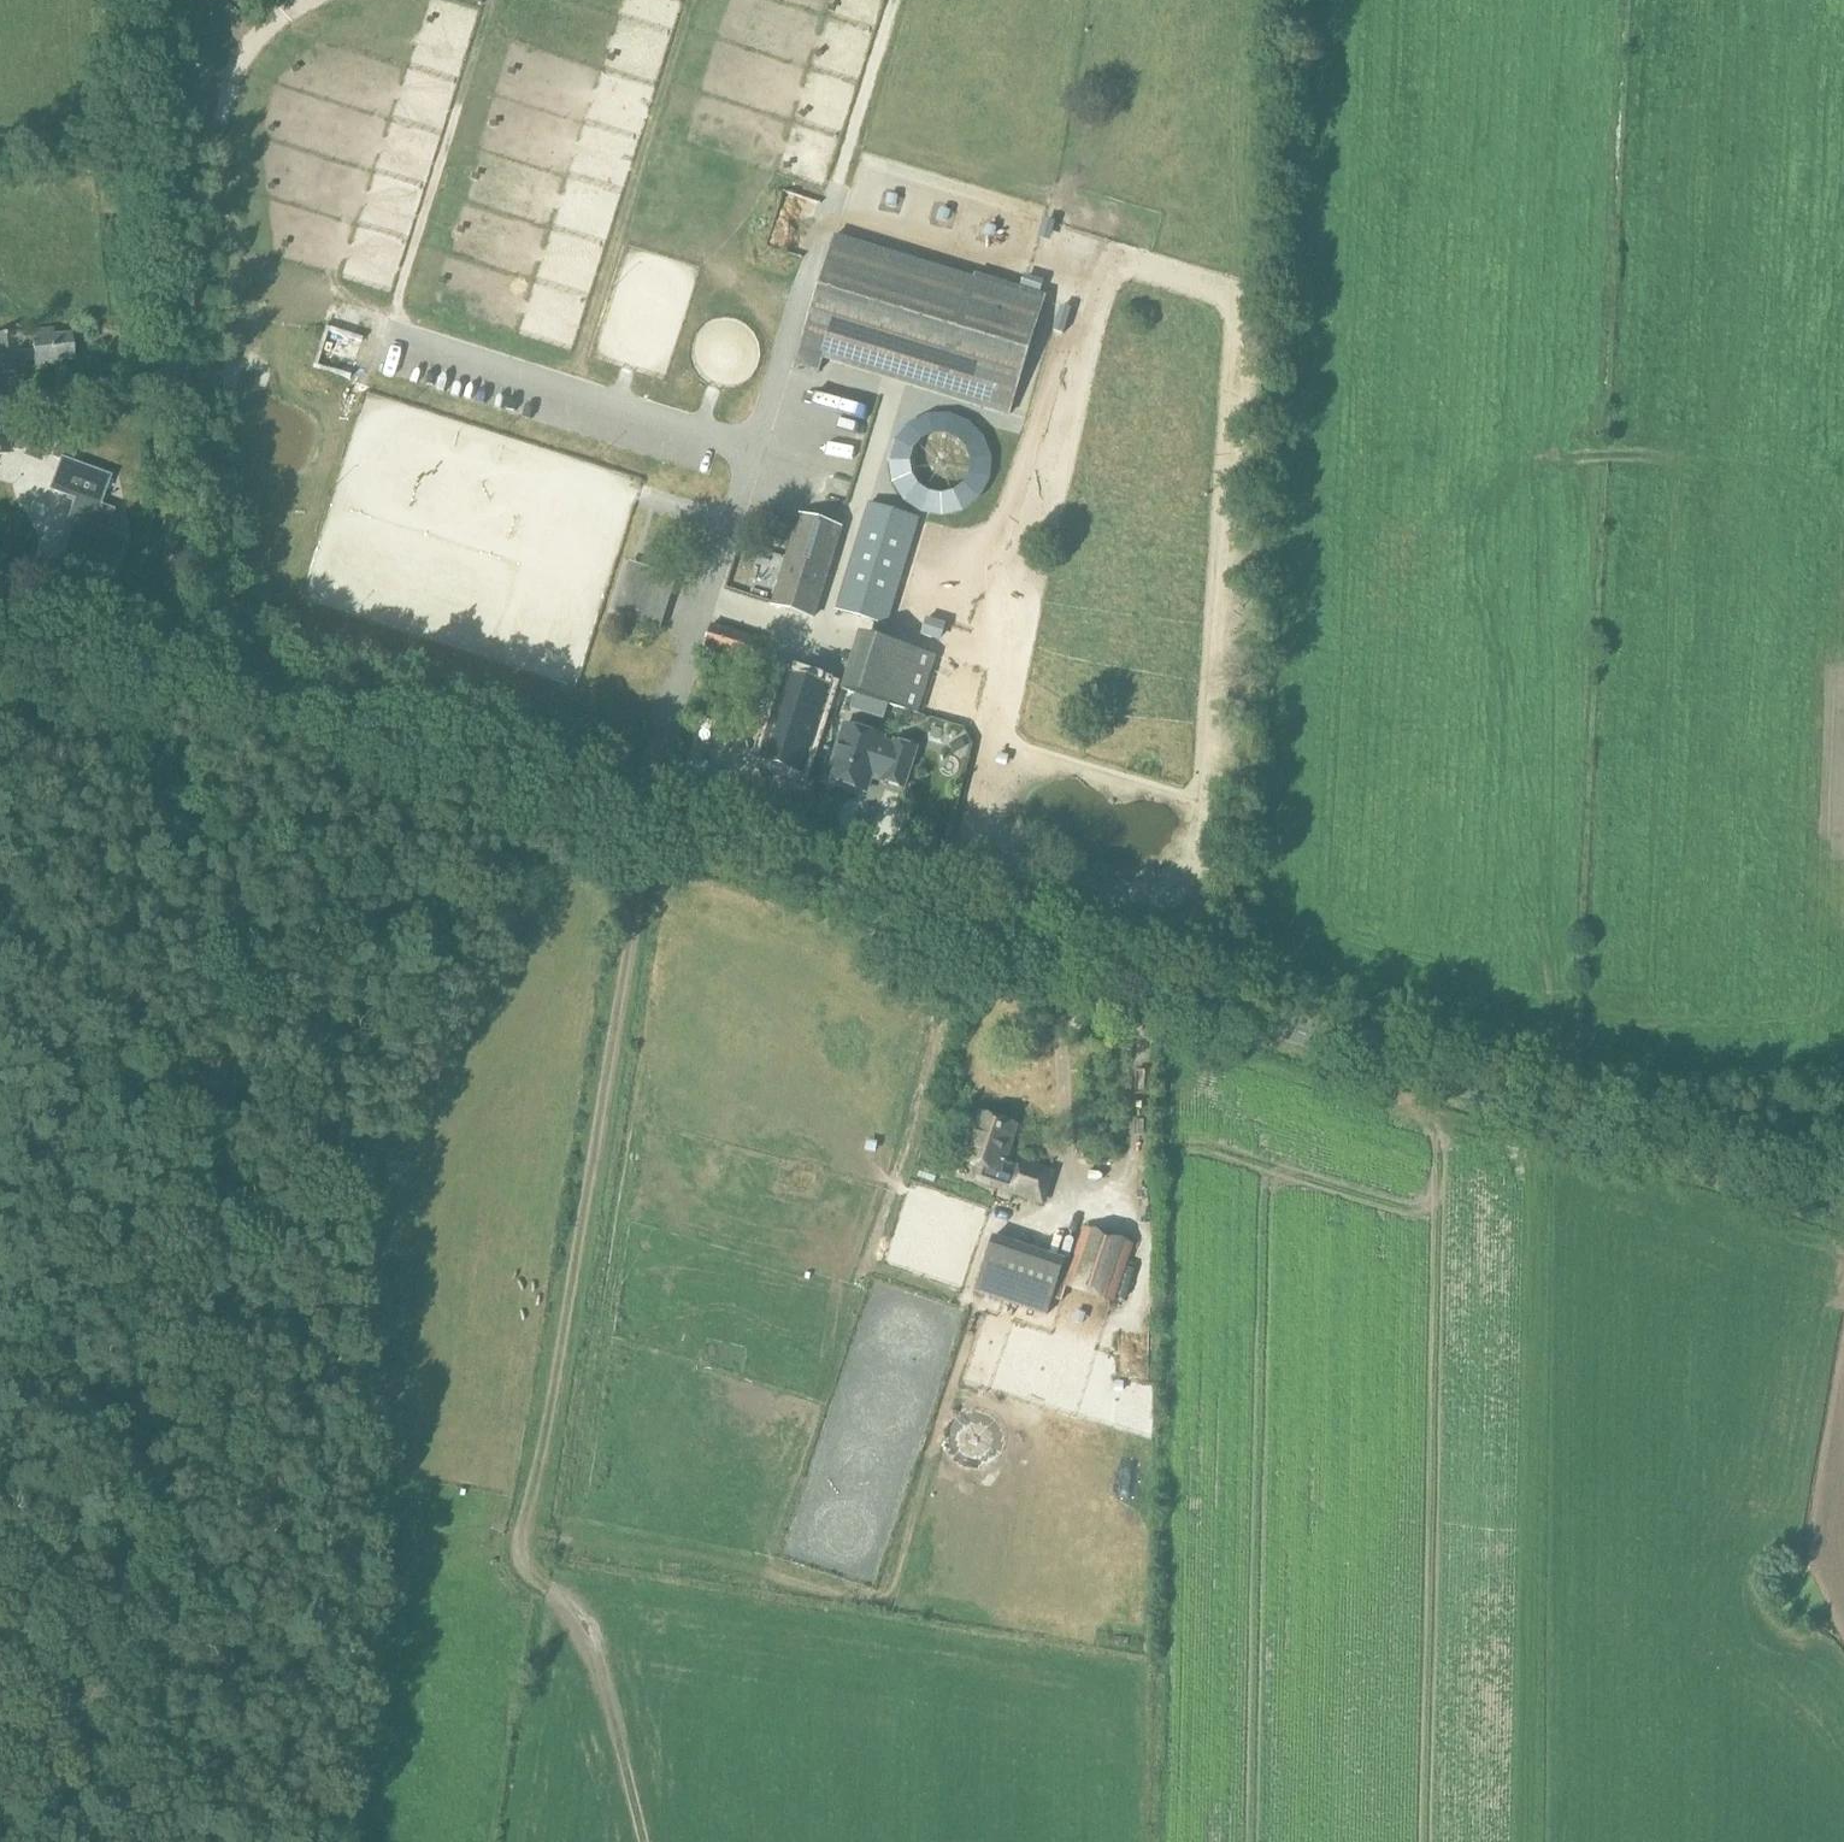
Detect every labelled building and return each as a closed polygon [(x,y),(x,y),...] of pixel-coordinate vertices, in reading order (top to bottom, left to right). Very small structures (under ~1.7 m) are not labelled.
[(1004,409),(1035,304),(838,243),(807,348),(1004,409)] [(55,328),(31,331),(33,352),(20,354),(17,335),(0,337),(0,377),(63,369),(62,361),(74,360),(71,334),(55,336),(55,328)] [(837,405),(859,421),(873,402),(852,386),(837,405)] [(888,447),(942,479),(930,498),(945,507),(957,487),(968,494),(990,456),(971,445),(978,432),(941,409),(932,423),(910,410),(888,447)] [(9,428),(0,428),(0,452),(10,452),(10,448),(9,428)] [(113,555),(120,537),(113,534),(115,526),(108,524),(113,510),(99,505),(109,476),(71,462),(75,451),(57,445),(53,456),(61,459),(50,490),(76,499),(69,520),(76,522),(67,546),(80,551),(78,559),(97,566),(99,561),(109,565),(113,555)] [(838,509),(847,477),(826,471),(817,503),(838,509)] [(889,623),(919,519),(868,505),(839,609),(889,623)] [(816,617),(844,529),(802,516),(775,604),(816,617)] [(627,597),(621,617),(660,630),(667,609),(627,597)] [(747,626),(750,612),(713,605),(710,619),(747,626)] [(924,622),(921,632),(939,638),(942,627),(924,622)] [(751,661),(758,639),(711,625),(705,647),(751,661)] [(919,714),(938,655),(866,633),(848,692),(919,714)] [(725,710),(716,744),(801,770),(812,736),(725,710)] [(898,735),(848,719),(831,777),(867,789),(874,765),(885,769),(882,781),(905,788),(916,748),(896,742),(898,735)] [(1043,1203),(1052,1172),(1007,1158),(1018,1127),(977,1114),(962,1159),(981,1166),(976,1181),(1043,1203)] [(942,1163),(945,1151),(926,1146),(922,1158),(942,1163)] [(1131,1246),(1085,1231),(1068,1286),(1113,1303),(1131,1246)] [(1064,1262),(994,1238),(977,1289),(1047,1312),(1064,1262)]
